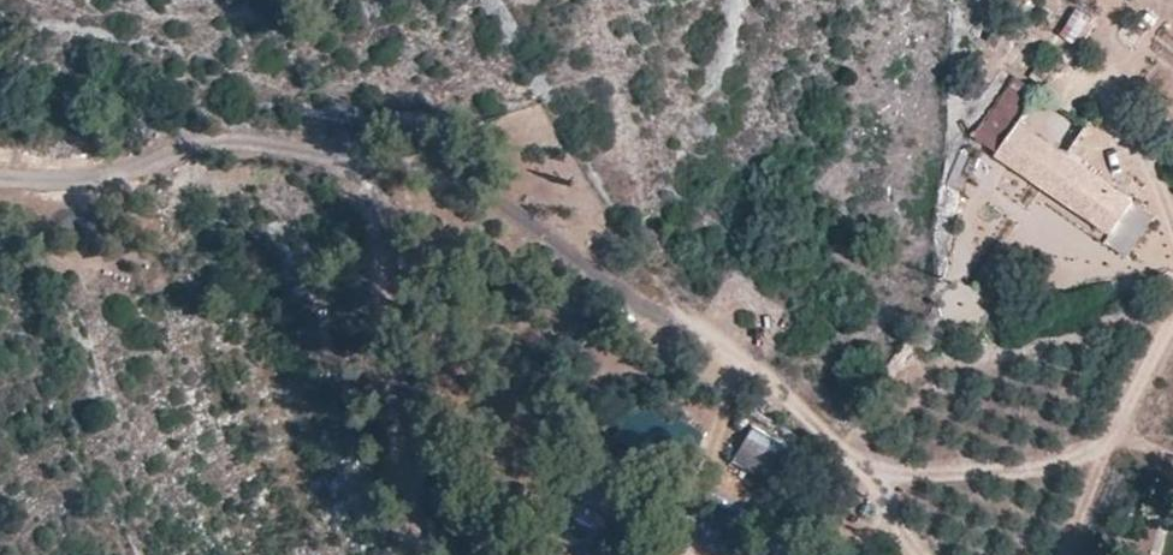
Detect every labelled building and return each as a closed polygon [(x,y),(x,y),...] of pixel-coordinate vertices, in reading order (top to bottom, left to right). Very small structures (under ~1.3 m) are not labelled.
[(1093,18),(1078,8),(1060,36),(1075,45),(1093,18)] [(996,152),(1017,123),(1039,91),(1014,75),(969,135),(996,152)] [(1017,123),(996,152),(1111,228),(1130,199),(1017,123)] [(749,431),(790,453),(794,445),(754,423),(749,431)] [(777,477),(790,453),(749,431),(736,456),(777,477)]
